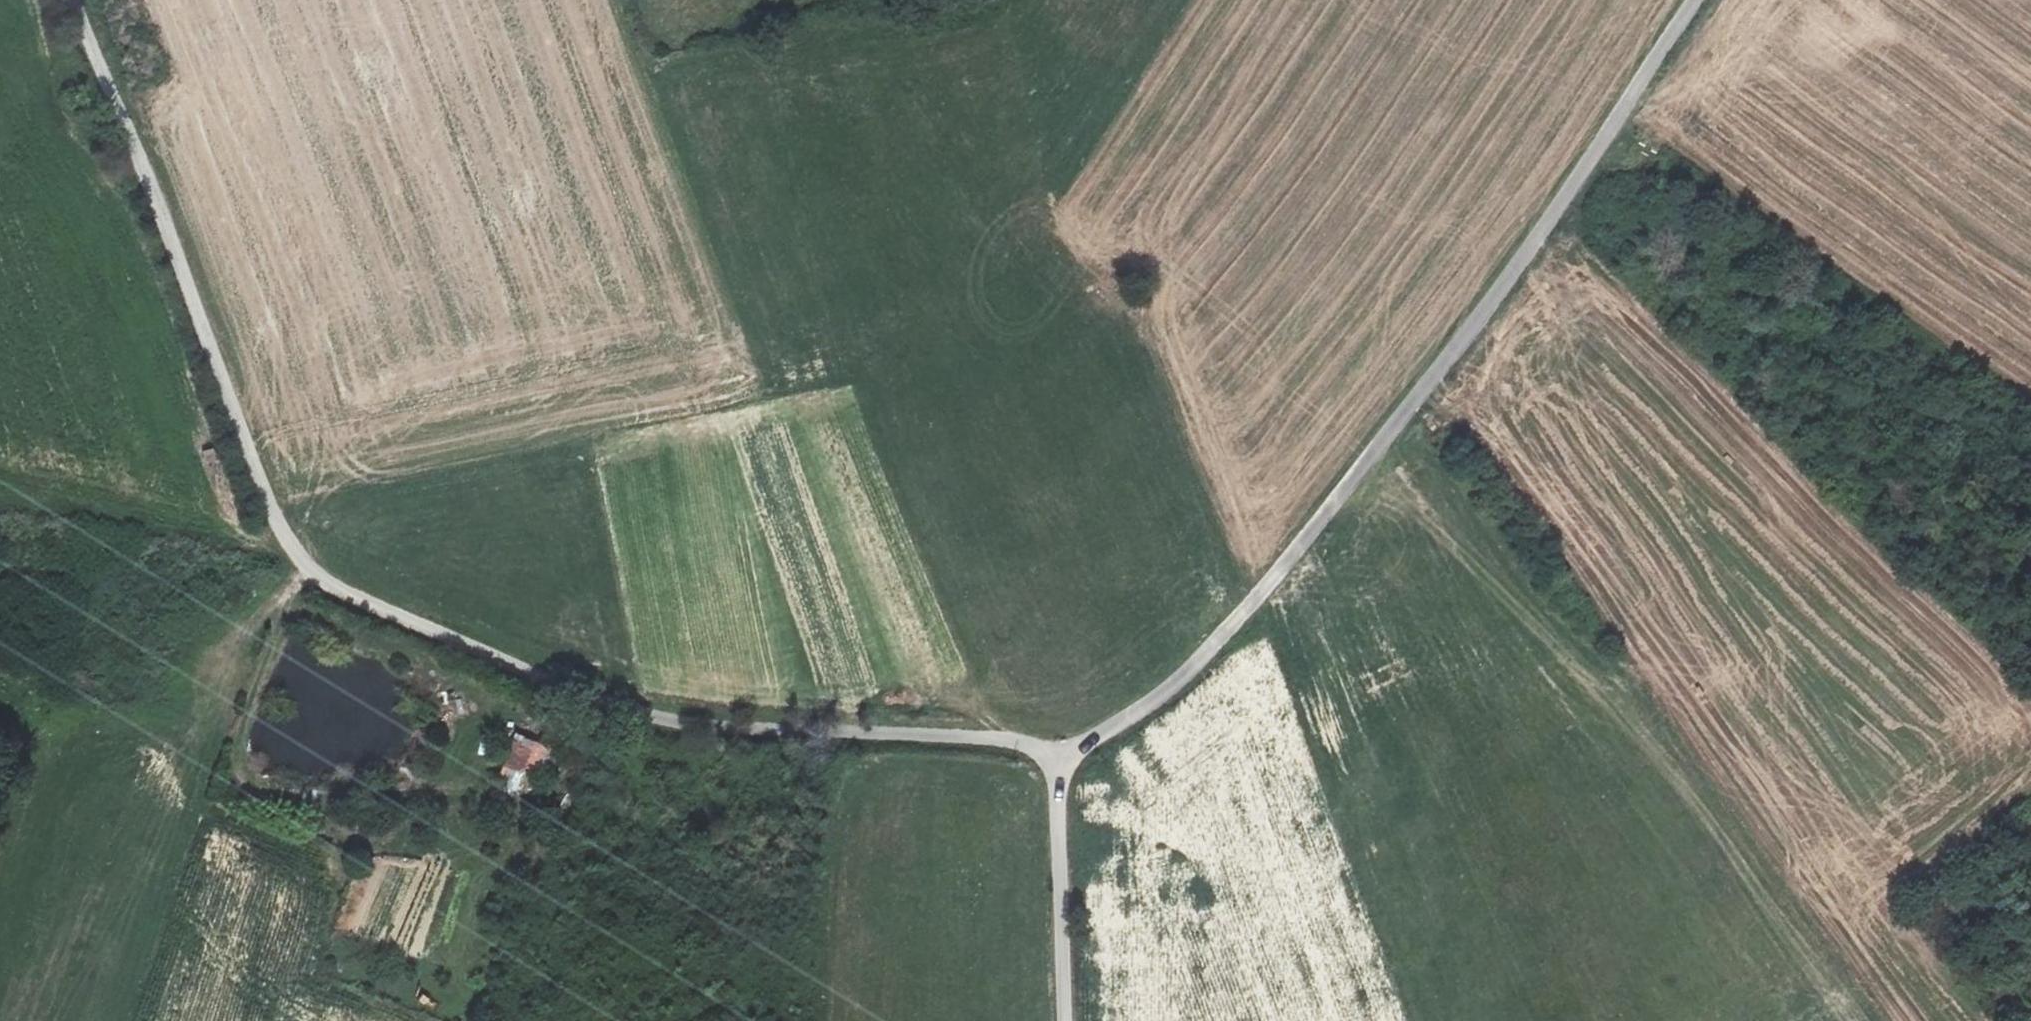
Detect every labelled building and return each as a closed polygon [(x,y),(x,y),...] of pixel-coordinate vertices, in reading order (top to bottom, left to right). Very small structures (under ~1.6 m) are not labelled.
[(553,750),(520,728),(493,787),(516,793),(524,774),(543,770),(553,750)]
